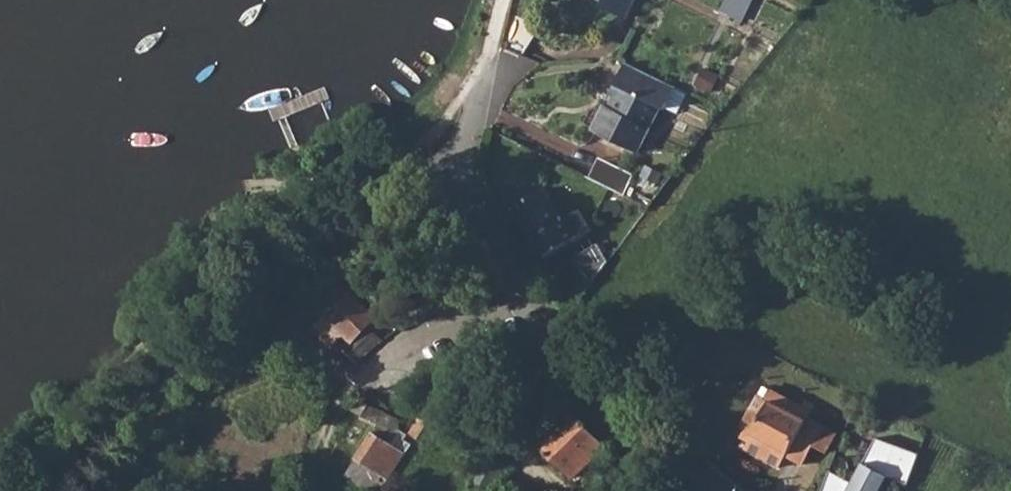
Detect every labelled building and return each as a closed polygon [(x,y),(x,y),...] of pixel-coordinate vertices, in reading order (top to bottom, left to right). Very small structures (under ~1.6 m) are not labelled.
[(625,16),(632,0),(603,0),(600,5),(625,16)] [(756,0),(728,0),(724,9),(749,19),(756,0)] [(505,45),(526,55),(536,29),(534,20),(517,14),(505,45)] [(594,126),(639,147),(660,103),(665,106),(676,83),(626,58),(594,126)] [(591,177),(626,192),(636,172),(600,156),(591,177)] [(509,206),(540,256),(586,228),(575,211),(560,219),(542,188),(509,206)] [(593,241),(568,255),(584,282),(603,257),(593,241)] [(343,345),(357,360),(377,340),(378,342),(383,339),(367,322),(373,316),(349,290),(312,325),(329,342),(342,330),(350,339),(343,345)] [(387,479),(411,444),(398,436),(395,431),(400,421),(374,409),(357,398),(351,409),(380,423),(347,474),(368,489),(378,473),(387,479)] [(753,433),(790,453),(807,420),(772,400),(753,433)] [(541,444),(571,476),(604,446),(584,426),(587,423),(582,418),(579,420),(576,416),(563,426),(562,425),(541,444)] [(411,434),(425,444),(438,427),(422,417),(411,434)] [(850,485),(827,473),(821,490),(879,490),(884,480),(906,490),(917,456),(876,440),(850,485)] [(471,483),(487,490),(502,462),(487,454),(471,483)] [(368,489),(371,490),(379,490),(387,479),(378,473),(368,489)]
